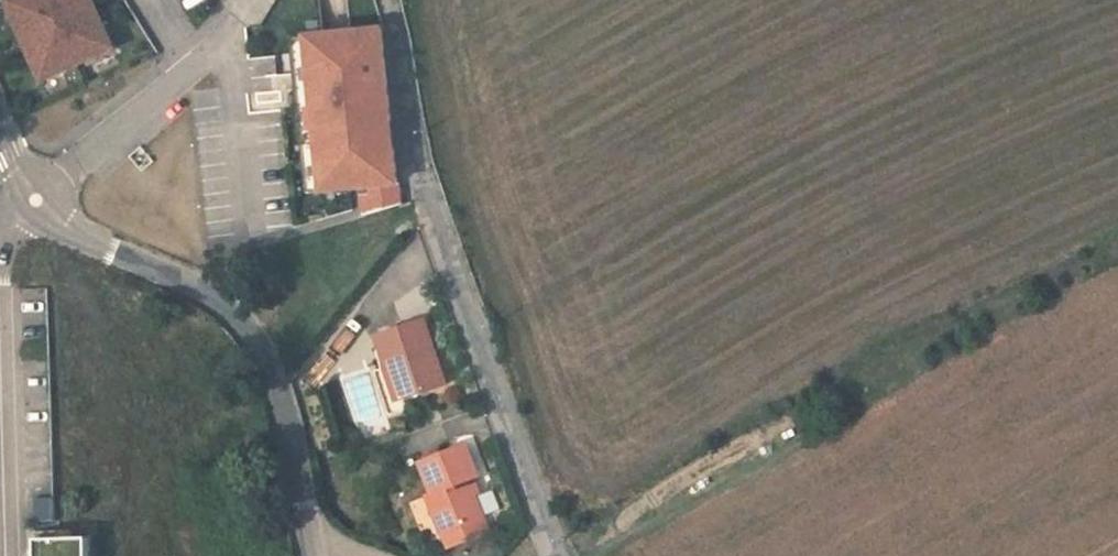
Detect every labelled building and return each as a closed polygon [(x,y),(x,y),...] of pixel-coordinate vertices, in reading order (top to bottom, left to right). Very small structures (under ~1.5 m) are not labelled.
[(10,4),(47,83),(118,50),(94,0),(19,0),(10,4)] [(385,30),(311,38),(315,71),(300,73),(304,113),(314,112),(316,129),(306,130),(310,165),(325,163),(328,193),(402,185),(398,150),(390,151),(387,122),(395,121),(385,30)] [(311,38),(296,40),(300,73),(315,71),(311,38)] [(314,112),(304,113),(306,130),(316,129),(314,112)] [(395,121),(387,122),(390,151),(398,150),(395,121)] [(325,163),(310,165),(313,194),(328,193),(325,163)] [(402,185),(377,187),(378,195),(397,193),(398,207),(404,205),(402,185)] [(397,193),(368,196),(370,215),(398,207),(397,193)] [(385,381),(393,378),(404,411),(443,397),(422,330),(375,347),(385,381)] [(467,461),(417,481),(445,554),(487,537),(473,500),(481,498),(467,461)] [(34,510),(35,532),(54,532),(53,509),(34,510)] [(34,550),(71,548),(71,542),(34,543),(34,550)] [(87,548),(71,548),(34,550),(35,555),(87,555),(87,548)]
